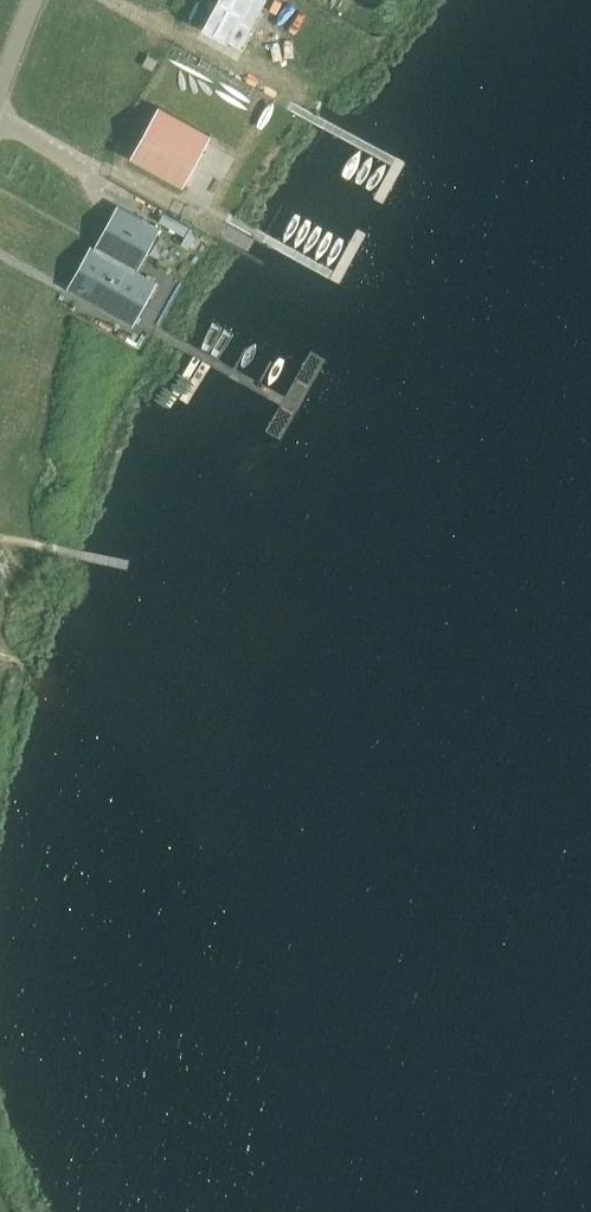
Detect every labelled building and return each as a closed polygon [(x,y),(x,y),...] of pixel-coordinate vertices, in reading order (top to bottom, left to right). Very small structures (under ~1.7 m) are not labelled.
[(181,32),(219,52),(247,0),(199,0),(181,32)] [(183,185),(211,135),(159,106),(154,115),(131,156),(183,185)] [(136,271),(159,228),(118,205),(112,217),(72,289),(133,323),(156,282),(136,271)]
